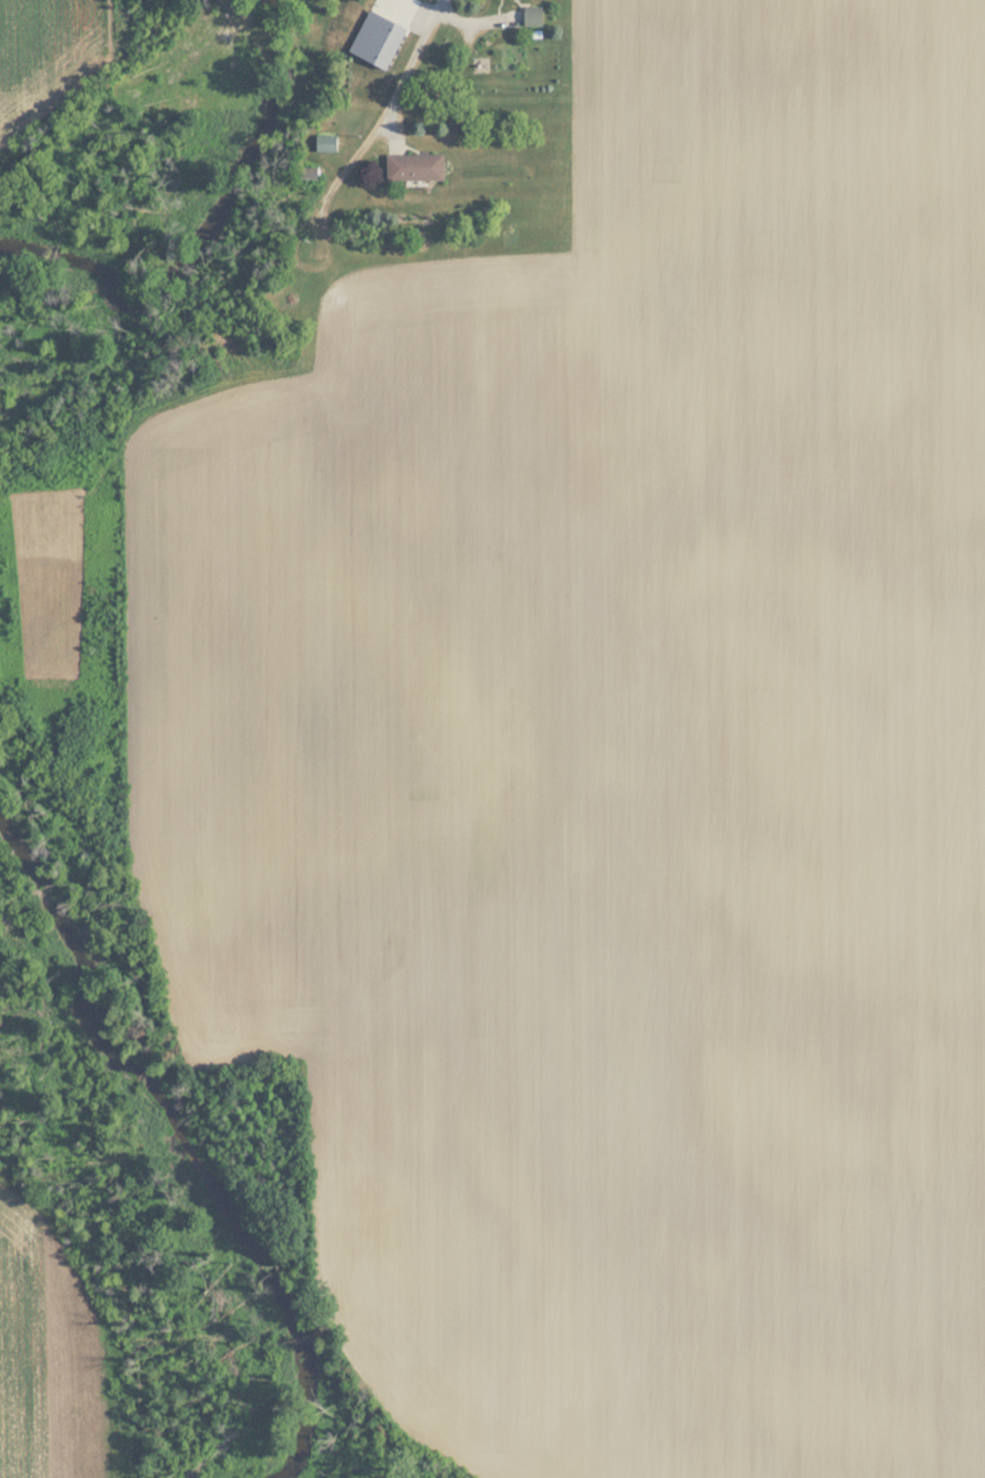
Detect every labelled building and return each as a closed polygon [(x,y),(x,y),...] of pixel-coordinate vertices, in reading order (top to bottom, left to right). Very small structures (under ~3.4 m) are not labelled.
[(541,8),(521,8),(521,26),(541,26),(541,8)] [(318,153),(338,153),(338,137),(318,137),(318,153)] [(382,155),(382,181),(441,181),(441,155),(382,155)]
